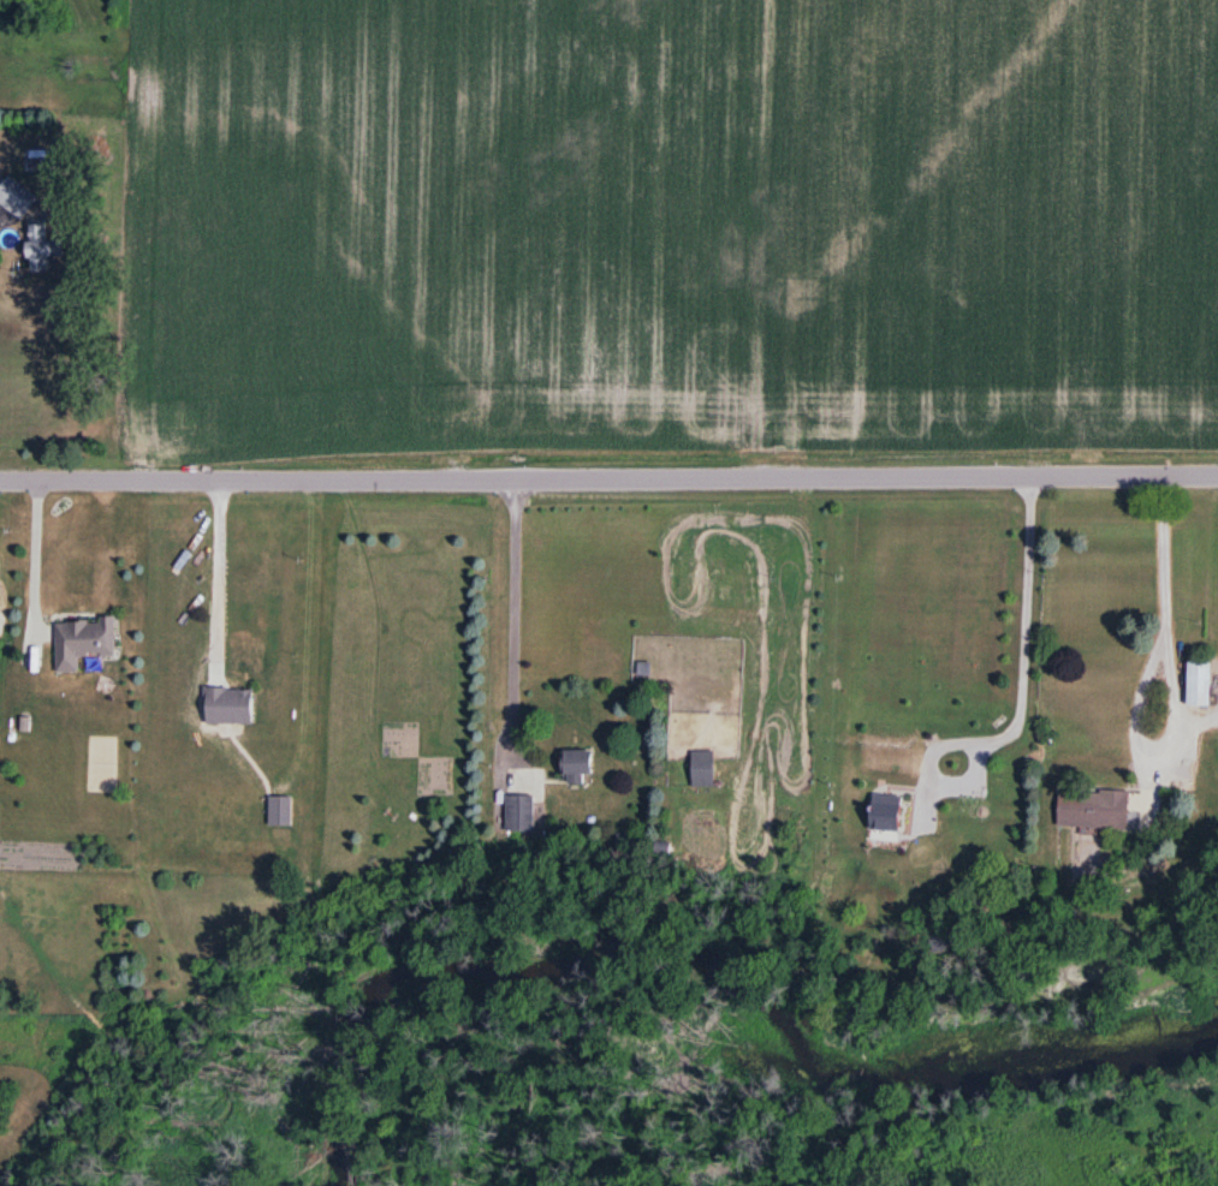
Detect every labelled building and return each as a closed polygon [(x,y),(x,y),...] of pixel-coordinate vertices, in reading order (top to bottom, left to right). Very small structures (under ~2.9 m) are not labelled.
[(22,220),(40,198),(10,174),(0,187),(0,203),(22,220)] [(52,271),(52,257),(64,257),(64,240),(47,240),(47,223),(30,223),(30,271),(52,271)] [(57,620),(57,673),(79,673),(79,656),(116,656),(116,620),(57,620)] [(1212,706),(1212,663),(1189,663),(1189,706),(1212,706)] [(253,689),(206,689),(206,725),(253,725),(253,689)] [(565,782),(593,782),(593,752),(565,752),(565,782)] [(694,787),(715,787),(715,752),(694,752),(694,787)] [(1060,828),(1131,829),(1131,792),(1060,791),(1060,828)] [(292,797),(270,797),(270,827),(292,827),(292,797)] [(507,797),(507,835),(535,835),(535,797),(507,797)]
